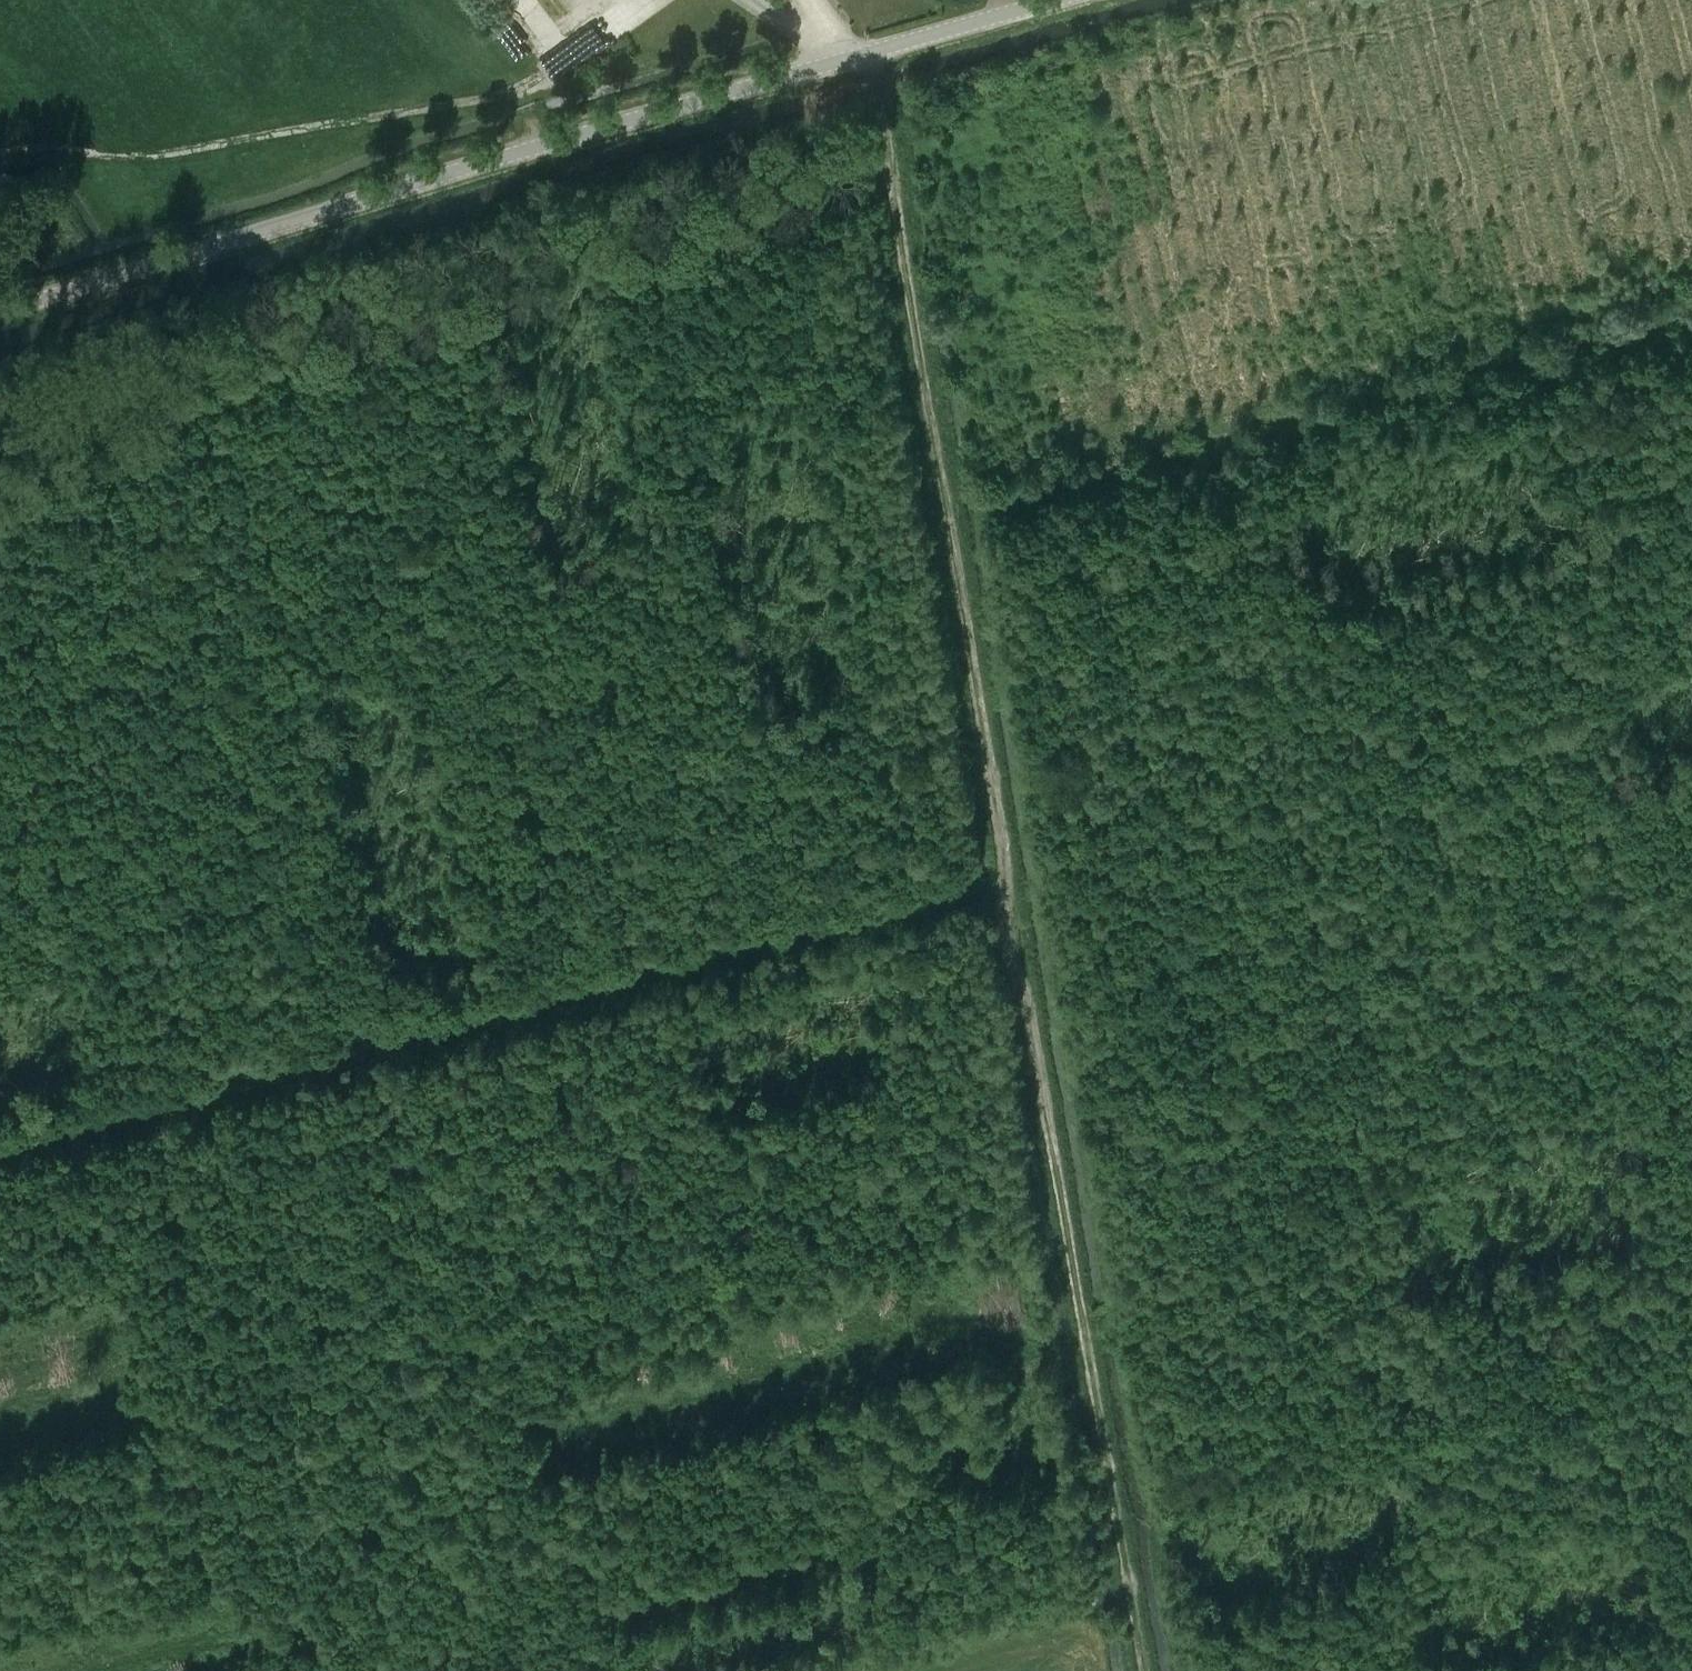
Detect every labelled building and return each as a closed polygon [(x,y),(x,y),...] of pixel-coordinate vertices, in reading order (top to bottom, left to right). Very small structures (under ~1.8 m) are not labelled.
[(532,14),(546,3),(544,0),(521,0),(532,14)]
